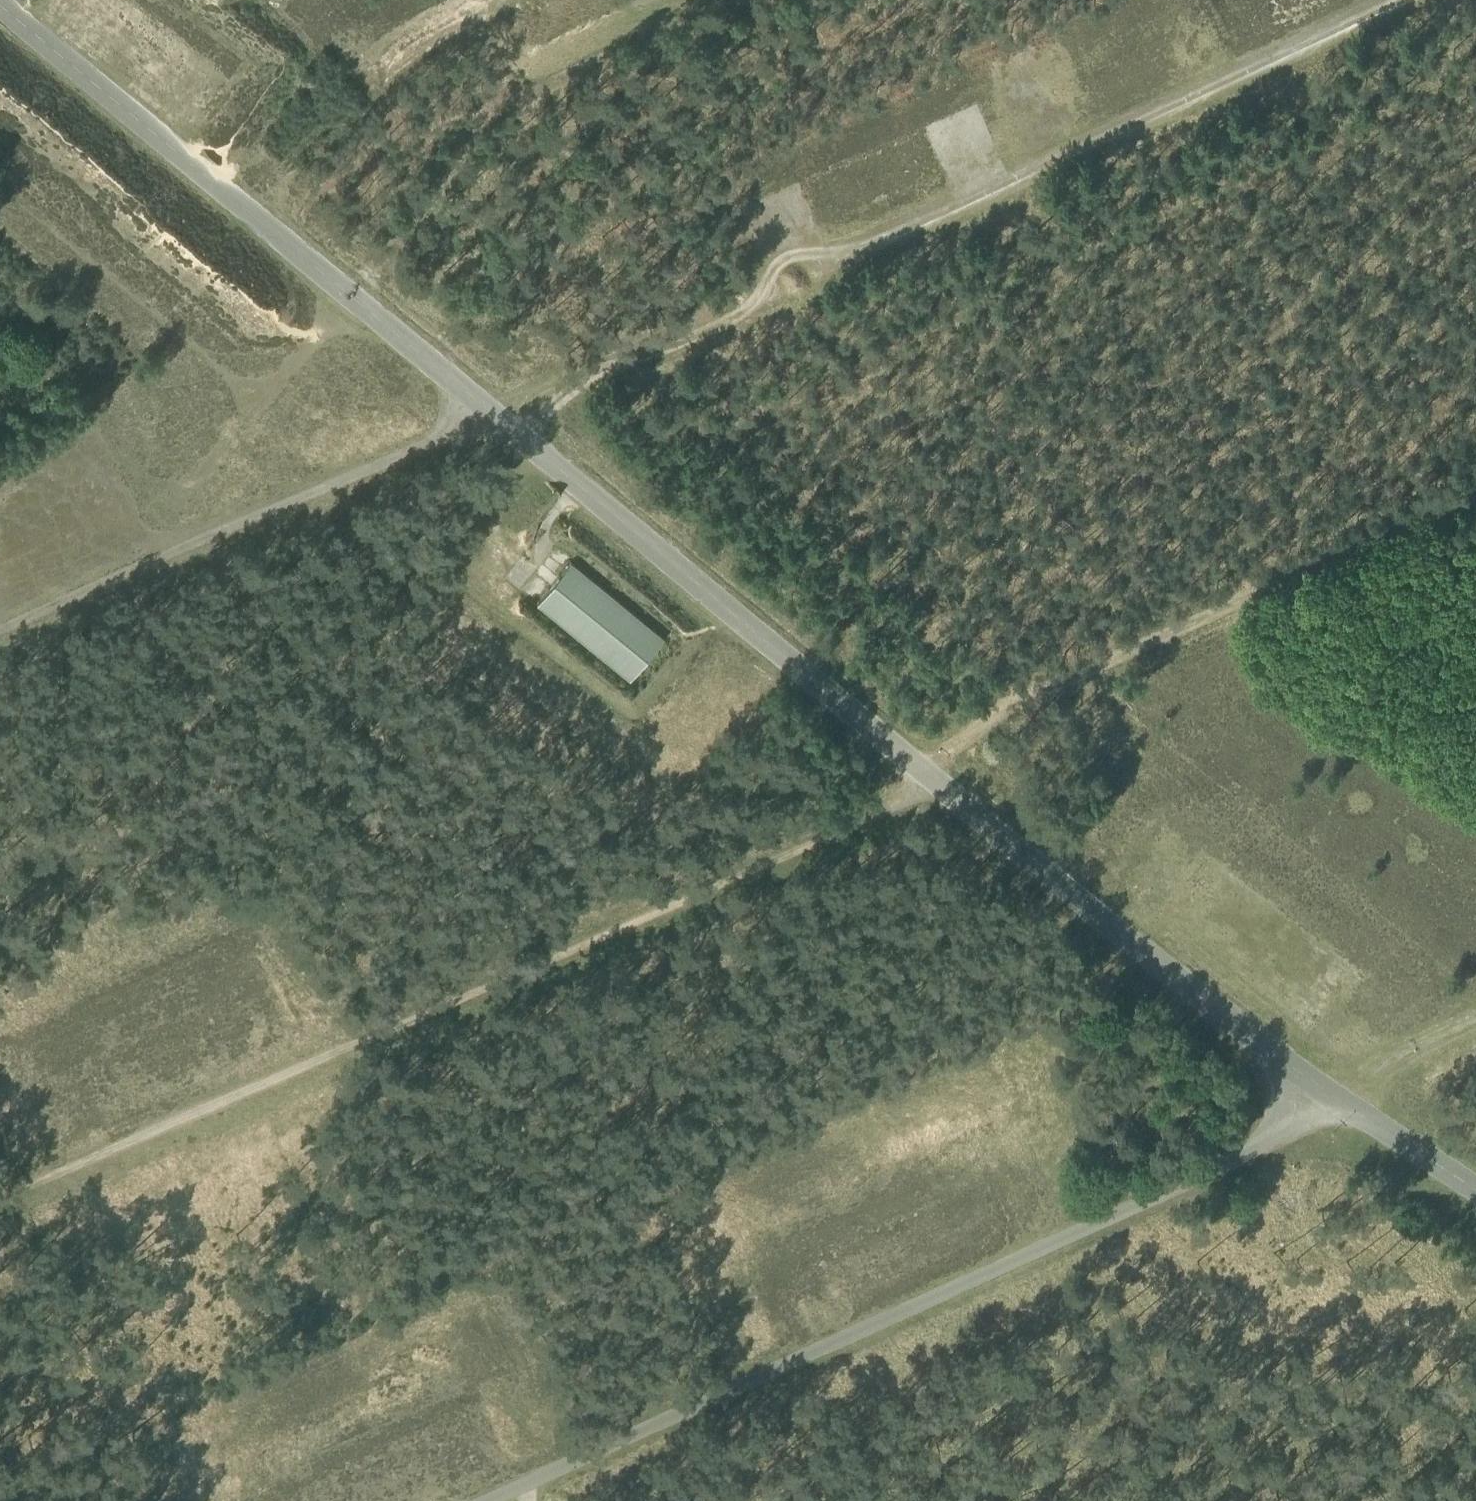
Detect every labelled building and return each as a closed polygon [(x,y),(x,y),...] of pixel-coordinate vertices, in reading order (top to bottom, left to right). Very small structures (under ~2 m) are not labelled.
[(546,599),(636,670),(651,650),(668,630),(577,559),(546,599)]
